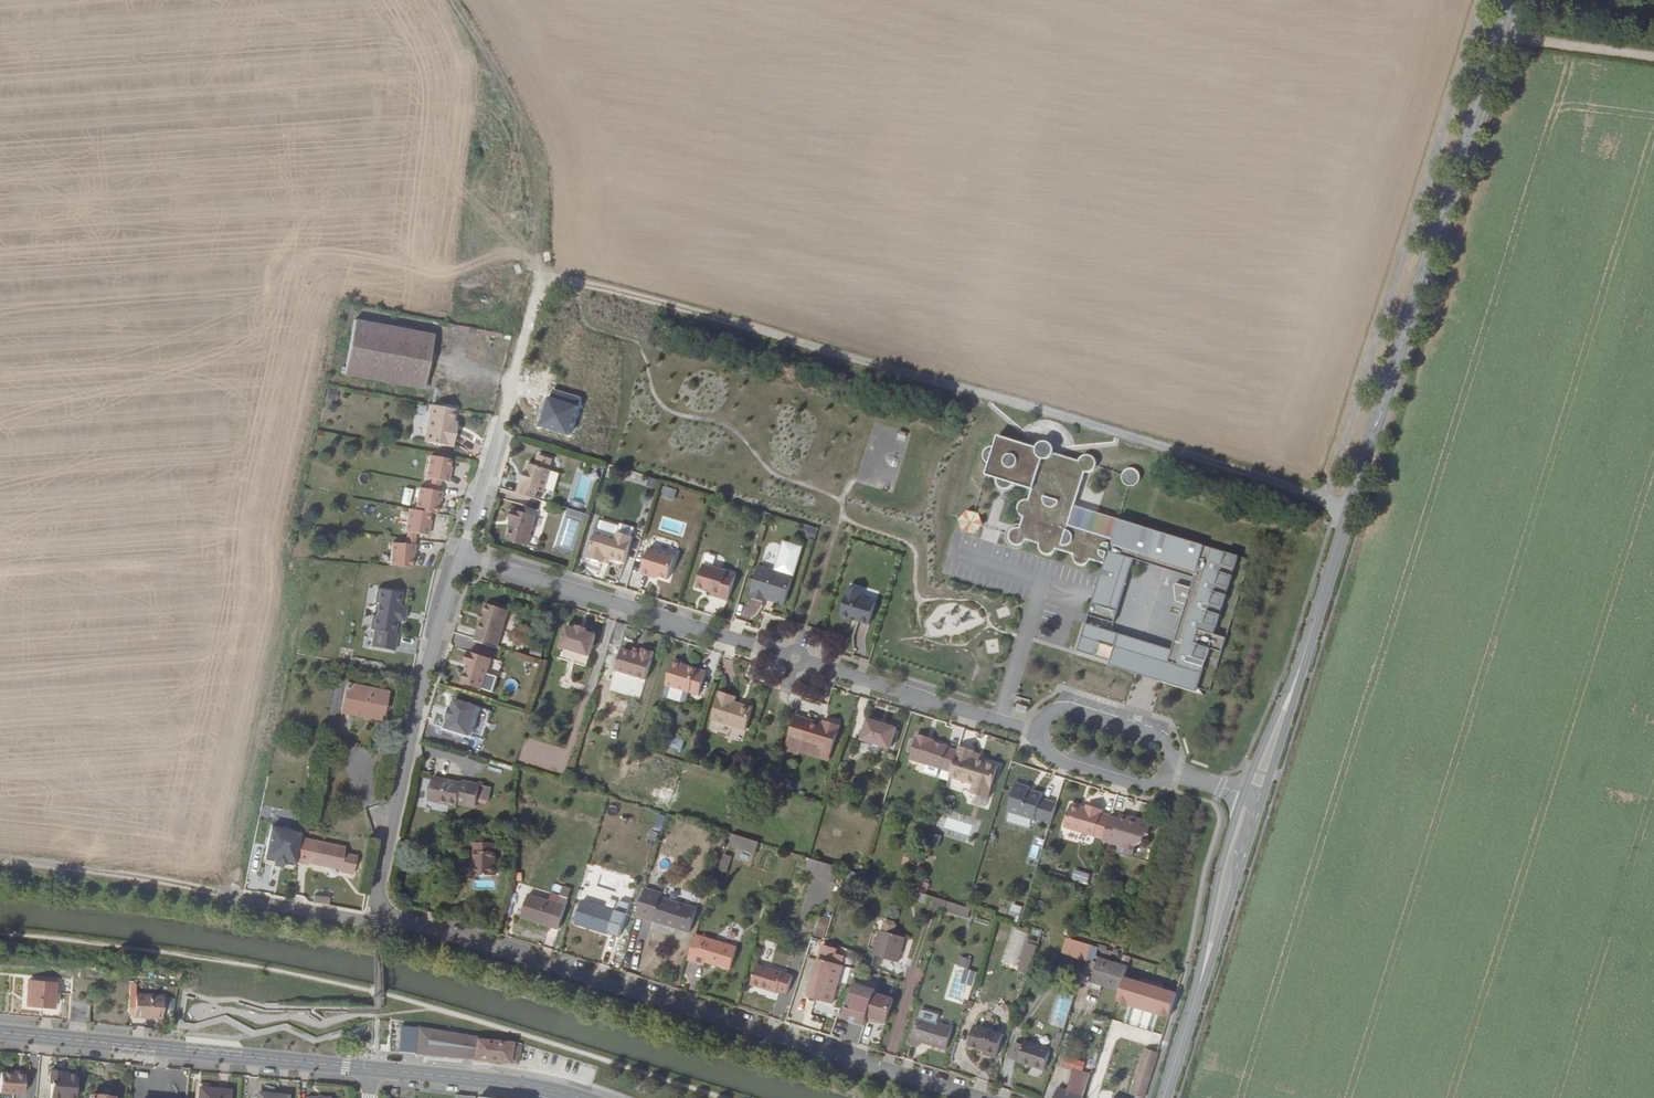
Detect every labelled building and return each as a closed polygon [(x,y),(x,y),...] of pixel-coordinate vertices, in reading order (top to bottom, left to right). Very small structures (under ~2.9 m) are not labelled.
[(355,314),(343,368),(421,386),(434,331),(355,314)] [(433,387),(430,400),(438,402),(441,389),(433,387)] [(326,389),(325,399),(333,400),(335,391),(326,389)] [(450,445),(452,433),(449,432),(451,423),(453,411),(432,407),(425,440),(450,445)] [(1117,515),(1136,521),(1149,481),(1149,478),(1149,476),(1148,474),(1146,472),(1144,471),(1142,470),(1139,470),(1135,471),(1133,474),(1132,476),(1077,460),(1077,459),(1078,457),(1077,455),(1077,453),(1076,451),(1074,450),(1073,449),(1071,448),(1069,447),(1066,448),(1064,448),(1063,449),(1061,451),(1060,452),(1060,453),(1060,455),(996,435),(993,446),(991,446),(990,446),(987,447),(985,448),(983,450),(982,453),(982,457),(984,460),(988,463),(985,474),(994,477),(994,479),(994,481),(994,483),(995,484),(997,487),(1000,488),(1002,489),(1005,489),(1007,488),(1009,486),(1010,485),(1012,482),(1031,488),(1028,498),(1027,498),(1024,498),(1022,498),(1020,500),(1018,501),(1017,504),(1016,506),(1017,509),(1018,511),(1023,515),(1020,525),(1018,524),(1013,525),(1011,527),(1008,530),(1008,532),(1008,535),(1009,538),(1010,540),(1014,542),(1016,543),(1022,541),(1025,536),(1039,540),(1039,542),(1039,544),(1039,546),(1040,548),(1041,549),(1043,550),(1044,551),(1046,551),(1048,551),(1051,551),(1052,550),(1054,548),(1055,545),(1073,551),(1073,554),(1073,557),(1075,559),(1078,561),(1081,562),(1085,561),(1088,559),(1090,556),(1103,560),(1117,515)] [(445,471),(448,457),(428,452),(423,475),(428,476),(436,478),(445,479),(447,471),(445,471)] [(522,479),(518,490),(546,499),(547,491),(555,492),(562,470),(555,468),(559,457),(543,453),(540,463),(529,461),(524,479),(522,479)] [(434,488),(436,478),(428,476),(426,487),(434,488)] [(411,507),(425,510),(431,511),(434,497),(436,498),(438,489),(434,488),(426,487),(415,485),(411,507)] [(665,486),(661,497),(673,500),(676,490),(665,486)] [(406,504),(409,488),(401,487),(399,503),(406,504)] [(400,528),(406,529),(414,531),(423,533),(424,524),(422,524),(425,510),(411,507),(405,506),(400,528)] [(514,517),(508,536),(529,542),(538,514),(514,506),(511,517),(514,517)] [(959,532),(981,531),(980,512),(958,513),(959,532)] [(1113,619),(1132,556),(1125,553),(1136,521),(1117,515),(1103,560),(1088,611),(1113,619)] [(1132,556),(1193,573),(1195,568),(1148,554),(1156,528),(1136,521),(1125,553),(1132,556)] [(635,534),(644,537),(647,528),(637,526),(635,534)] [(807,526),(805,536),(813,537),(815,528),(807,526)] [(599,528),(589,560),(591,560),(591,563),(597,565),(601,566),(602,563),(610,566),(611,561),(625,565),(634,534),(620,530),(619,534),(599,528)] [(1078,647),(1110,657),(1136,665),(1138,660),(1164,669),(1162,673),(1195,684),(1208,645),(1220,648),(1223,634),(1212,631),(1236,552),(1156,528),(1148,554),(1195,568),(1193,573),(1171,645),(1085,620),(1078,647)] [(405,542),(414,542),(414,531),(406,529),(405,542)] [(761,562),(751,593),(766,598),(768,596),(772,595),(775,596),(777,599),(783,601),(787,598),(804,544),(785,538),(776,568),(761,562)] [(390,563),(410,566),(411,552),(413,552),(414,542),(405,542),(392,541),(390,563)] [(653,571),(660,574),(670,577),(678,554),(651,546),(644,571),(653,573),(653,571)] [(704,561),(698,584),(713,589),(712,591),(721,595),(729,569),(704,561)] [(1176,583),(1189,586),(1191,578),(1179,575),(1176,583)] [(869,624),(876,602),(859,597),(862,589),(851,585),(842,615),(869,624)] [(398,617),(401,618),(404,606),(401,605),(405,591),(380,586),(377,599),(380,600),(377,612),(374,612),(371,626),(375,627),(371,644),(394,649),(398,631),(396,631),(398,617)] [(742,611),(749,618),(762,607),(756,600),(742,611)] [(483,617),(476,636),(499,643),(510,611),(487,603),(484,613),(483,617)] [(588,630),(578,627),(568,624),(558,655),(588,664),(598,633),(588,630)] [(644,646),(644,648),(643,651),(636,649),(624,645),(617,668),(648,676),(656,650),(644,646)] [(469,667),(466,669),(463,676),(465,680),(483,686),(493,656),(469,648),(466,660),(469,661),(471,662),(469,667)] [(667,682),(690,689),(700,692),(707,669),(683,661),(683,659),(675,656),(667,682)] [(1136,665),(1110,657),(1110,659),(1202,692),(1207,688),(1195,684),(1162,673),(1164,669),(1138,660),(1136,665)] [(517,690),(516,679),(505,680),(506,691),(517,690)] [(347,681),(340,707),(380,717),(386,690),(347,681)] [(689,698),(690,689),(667,682),(665,692),(668,697),(682,700),(689,698)] [(722,689),(713,716),(747,727),(753,708),(751,703),(744,702),(742,703),(735,702),(737,694),(722,689)] [(455,699),(446,728),(483,739),(492,710),(455,699)] [(1015,705),(1024,709),(1026,702),(1016,699),(1015,705)] [(868,716),(861,737),(889,746),(896,725),(868,716)] [(807,718),(800,740),(831,750),(840,723),(824,718),(822,723),(807,718)] [(950,770),(957,749),(931,739),(925,737),(925,734),(916,731),(908,756),(950,770)] [(667,747),(680,751),(683,740),(670,736),(667,747)] [(950,770),(949,774),(973,782),(970,790),(988,796),(998,763),(982,759),(971,755),(973,750),(974,748),(958,745),(957,749),(950,770)] [(983,753),(973,750),(971,755),(982,759),(983,753)] [(427,799),(445,802),(445,798),(455,799),(474,802),(476,778),(461,776),(460,779),(431,775),(427,799)] [(1034,815),(1050,820),(1057,800),(1041,795),(1042,791),(1033,788),(1033,790),(1028,788),(1029,786),(1029,784),(1016,780),(1006,809),(1034,817),(1034,815)] [(1062,825),(1102,837),(1109,812),(1100,810),(1101,807),(1085,802),(1084,806),(1069,802),(1062,825)] [(1109,812),(1102,837),(1118,842),(1122,838),(1133,842),(1141,839),(1142,834),(1147,830),(1147,829),(1149,820),(1146,820),(1145,817),(1139,815),(1136,817),(1134,816),(1134,819),(1128,817),(1126,814),(1118,811),(1118,815),(1109,812)] [(657,815),(654,827),(659,828),(663,817),(657,815)] [(292,862),(298,836),(299,830),(271,824),(264,858),(292,864),(292,862)] [(734,831),(729,830),(726,840),(732,842),(734,831)] [(648,831),(646,842),(655,843),(657,833),(648,831)] [(744,835),(734,831),(732,842),(742,845),(744,835)] [(758,850),(760,839),(744,835),(742,845),(758,850)] [(346,847),(298,836),(292,862),(307,865),(308,864),(340,872),(340,874),(352,877),(356,856),(344,853),(346,847)] [(496,838),(477,839),(478,860),(475,860),(475,872),(498,871),(496,838)] [(672,864),(674,859),(660,854),(658,859),(672,864)] [(726,871),(731,856),(723,854),(718,869),(726,871)] [(655,859),(644,890),(659,895),(670,865),(655,859)] [(1088,883),(1089,873),(1073,870),(1071,881),(1088,883)] [(560,893),(568,897),(571,886),(563,883),(560,893)] [(935,901),(948,905),(950,898),(923,889),(921,897),(935,901)] [(560,925),(568,897),(560,893),(559,898),(529,890),(522,914),(560,925)] [(307,901),(326,905),(328,896),(309,892),(307,901)] [(662,894),(655,917),(691,928),(698,904),(662,894)] [(584,897),(578,919),(621,932),(628,908),(617,904),(617,907),(584,897)] [(950,898),(948,905),(971,912),(973,905),(966,903),(950,898)] [(933,905),(946,909),(948,905),(935,901),(933,905)] [(1011,904),(1008,912),(1019,915),(1022,907),(1011,904)] [(882,924),(875,949),(900,956),(907,931),(895,927),(899,914),(891,911),(886,913),(883,924),(882,924)] [(814,936),(822,939),(828,918),(820,915),(814,936)] [(699,930),(691,957),(709,962),(710,958),(734,965),(740,942),(699,930)] [(1090,942),(1067,934),(1064,945),(1087,953),(1090,942)] [(1090,942),(1087,953),(1098,957),(1101,946),(1090,942)] [(967,953),(965,963),(972,965),(975,955),(967,953)] [(822,956),(808,1008),(828,1014),(842,966),(834,964),(836,959),(822,956)] [(1103,985),(1119,989),(1126,967),(1098,959),(1091,981),(1103,985)] [(761,960),(755,981),(783,989),(784,986),(790,988),(796,970),(761,960)] [(17,1004),(52,1007),(53,982),(26,980),(26,992),(18,991),(17,1004)] [(860,980),(849,1016),(855,1017),(855,1019),(867,1023),(870,1016),(877,989),(878,986),(860,980)] [(1100,991),(1103,985),(1091,981),(1090,988),(1100,991)] [(882,1016),(888,1018),(896,994),(877,989),(870,1016),(878,1019),(879,1015),(882,1016)] [(160,994),(134,992),(132,1013),(159,1015),(160,994)] [(68,1019),(88,1021),(90,1000),(70,998),(68,1019)] [(920,1014),(911,1041),(920,1045),(922,1038),(948,1046),(955,1024),(920,1014)] [(980,1022),(978,1027),(974,1040),(973,1043),(989,1048),(989,1049),(1001,1054),(1008,1032),(980,1022)] [(974,1040),(978,1027),(972,1024),(968,1038),(974,1040)] [(518,1063),(521,1043),(512,1041),(476,1038),(476,1035),(458,1033),(417,1026),(415,1052),(431,1054),(465,1057),(500,1061),(518,1063)] [(1025,1036),(1024,1039),(1020,1053),(1019,1057),(1045,1065),(1052,1045),(1025,1036)] [(1020,1053),(1024,1039),(1017,1037),(1013,1050),(1020,1053)] [(1144,1095),(1158,1050),(1145,1046),(1131,1092),(1137,1093),(1144,1095)] [(78,1075),(70,1075),(61,1074),(62,1071),(51,1070),(50,1083),(52,1084),(51,1097),(75,1097),(78,1075)] [(23,1095),(25,1075),(12,1074),(2,1073),(0,1090),(0,1092),(23,1095)] [(1053,1097),(1079,1097),(1081,1093),(1057,1085),(1053,1097)] [(199,1086),(197,1097),(227,1097),(228,1089),(199,1086)]
